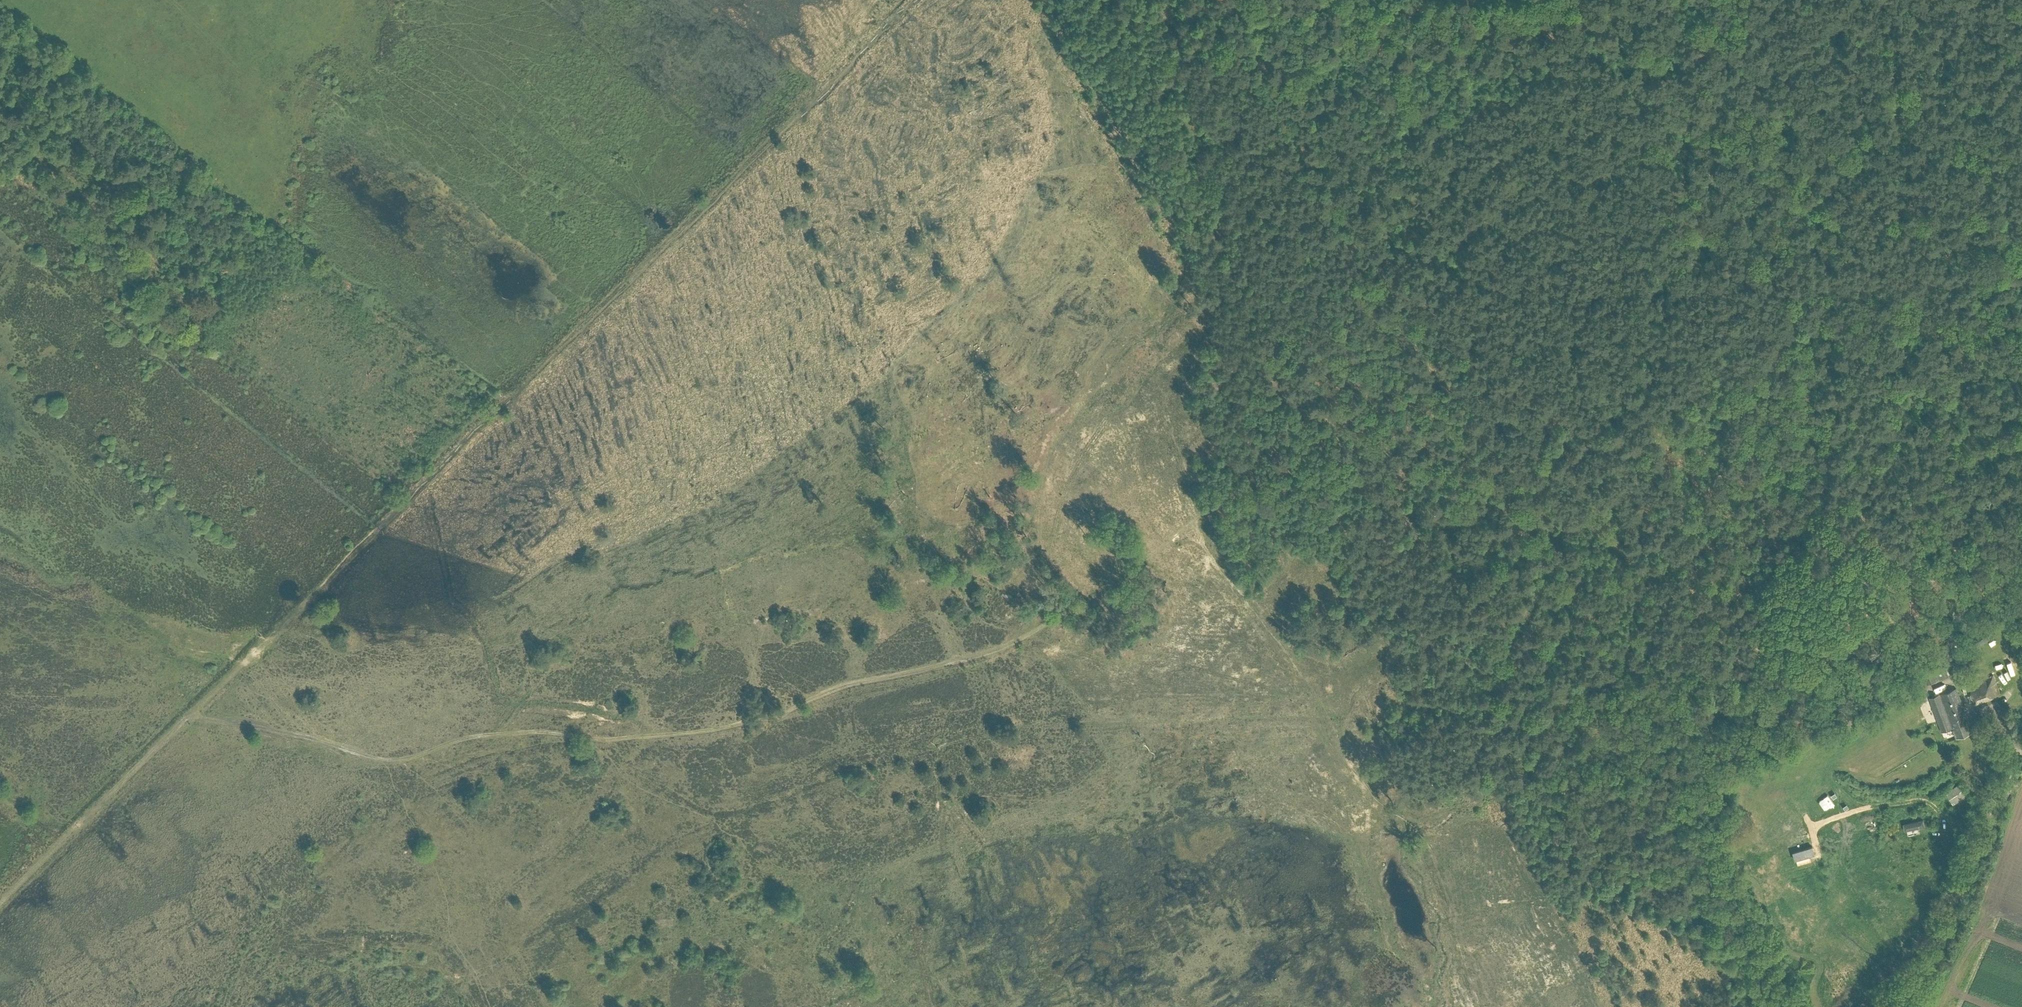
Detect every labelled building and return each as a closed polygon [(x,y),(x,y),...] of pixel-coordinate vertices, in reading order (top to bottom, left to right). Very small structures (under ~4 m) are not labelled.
[(1976,703),(2001,693),(1994,674),(1968,684),(1976,703)] [(1972,732),(1957,690),(1930,699),(1941,731),(1952,727),(1955,737),(1972,732)] [(1959,783),(1945,793),(1952,803),(1966,793),(1959,783)] [(1923,819),(1903,823),(1903,826),(1904,830),(1925,826),(1923,819)] [(1826,851),(1808,850),(1808,859),(1825,860),(1826,851)]
